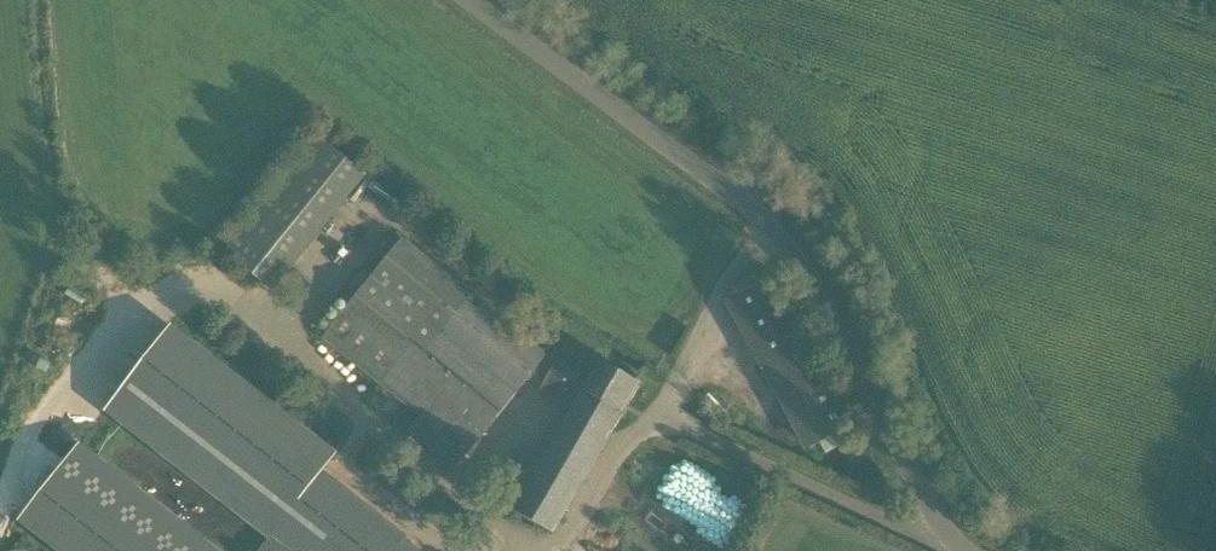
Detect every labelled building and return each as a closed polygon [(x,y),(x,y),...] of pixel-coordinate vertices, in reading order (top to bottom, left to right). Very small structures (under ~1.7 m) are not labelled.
[(365,177),(316,139),(224,254),(273,293),(365,177)] [(474,446),(532,375),(544,384),(539,393),(571,411),(541,463),(527,455),(498,503),(554,535),(640,384),(600,362),(588,381),(548,355),(402,239),(322,340),(420,418),(408,433),(455,470),(474,446)] [(853,428),(771,279),(724,305),(806,453),(819,446),(824,456),(847,443),(842,434),(853,428)] [(406,542),(409,537),(325,472),(338,454),(171,325),(101,415),(265,542),(259,550),(417,550),(406,542)] [(54,550),(220,550),(79,443),(17,522),(54,550)]
